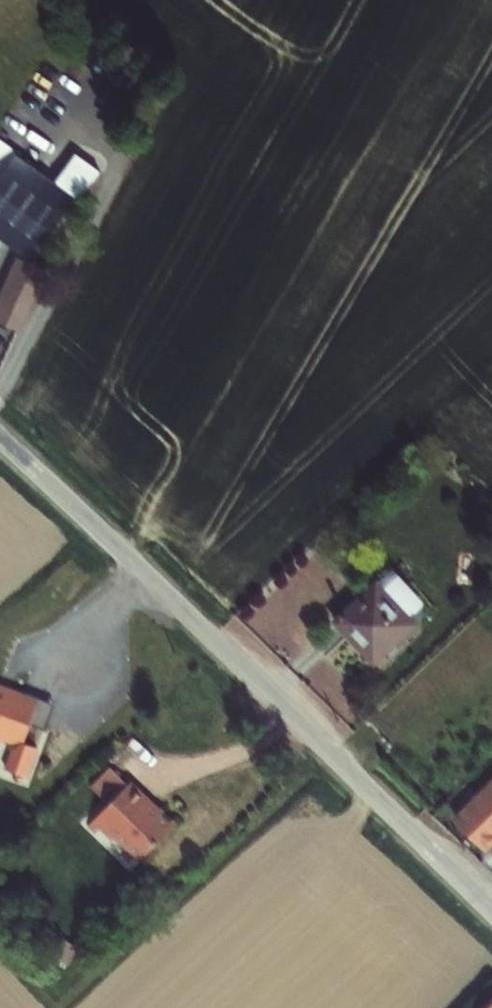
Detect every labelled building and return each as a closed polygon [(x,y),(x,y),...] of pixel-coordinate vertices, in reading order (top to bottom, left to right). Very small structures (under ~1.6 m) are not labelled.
[(10,208),(1,221),(57,259),(88,191),(19,144),(1,170),(0,171),(0,201),(10,208)] [(1,221),(10,208),(0,201),(0,221),(1,221)] [(13,316),(29,323),(55,264),(55,263),(39,256),(13,316)] [(63,269),(55,264),(29,323),(38,327),(63,269)] [(381,571),(362,590),(402,631),(421,612),(381,571)] [(402,631),(362,590),(341,610),(381,651),(402,631)] [(11,717),(18,714),(23,723),(28,725),(18,753),(39,760),(49,731),(36,726),(43,706),(29,701),(36,681),(0,668),(0,713),(11,717)] [(163,789),(144,770),(107,807),(114,814),(125,826),(130,822),(154,847),(191,811),(175,794),(172,798),(168,802),(159,793),(163,789)] [(463,814),(491,842),(491,786),(463,814)] [(172,798),(163,789),(159,793),(168,802),(172,798)] [(114,814),(107,807),(101,812),(108,819),(114,814)]
